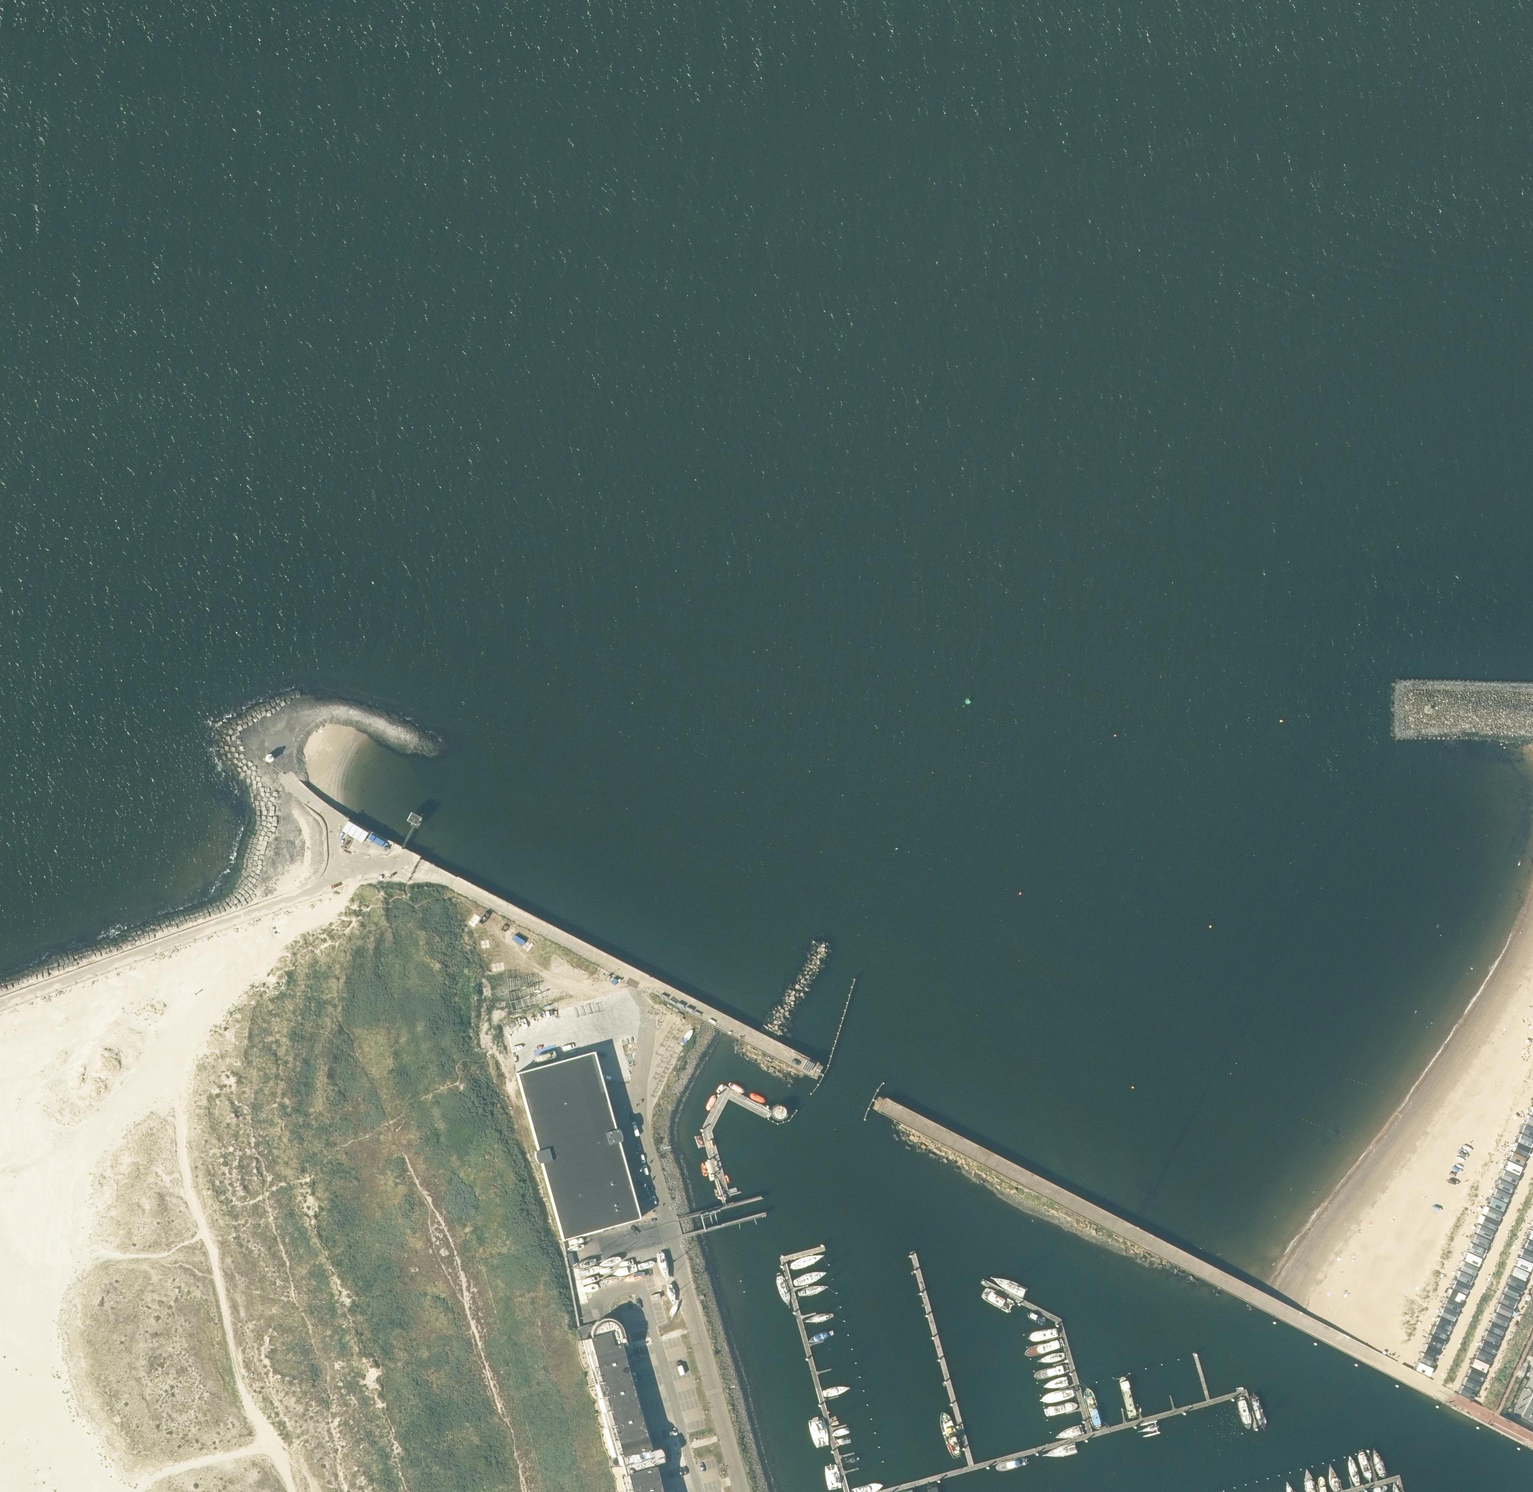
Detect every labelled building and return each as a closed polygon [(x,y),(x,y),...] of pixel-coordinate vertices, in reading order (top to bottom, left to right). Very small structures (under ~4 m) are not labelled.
[(406,821),(410,822),(413,824),(416,825),(420,818),(420,817),(410,812),(406,821)] [(467,924),(473,927),(480,918),(474,914),(467,924)] [(562,1240),(640,1218),(619,1141),(621,1140),(621,1138),(621,1137),(621,1135),(621,1134),(620,1133),(620,1131),(619,1130),(618,1129),(618,1128),(615,1129),(594,1051),(516,1073),(562,1240)] [(778,1118),(780,1118),(784,1116),(785,1113),(785,1110),(783,1107),(780,1106),(777,1106),(774,1108),(773,1111),(773,1114),(775,1117),(778,1118)] [(1532,1138),(1532,1109),(1531,1115),(1527,1114),(1514,1151),(1511,1150),(1497,1188),(1495,1187),(1492,1197),(1493,1197),(1486,1215),(1504,1221),(1532,1138)] [(617,1236),(622,1254),(634,1251),(630,1233),(617,1236)] [(649,1470),(647,1465),(663,1461),(663,1460),(669,1461),(669,1455),(668,1450),(665,1445),(660,1448),(659,1448),(644,1452),(643,1449),(615,1348),(627,1344),(622,1329),(621,1327),(621,1326),(620,1325),(619,1323),(618,1322),(616,1321),(615,1320),(613,1319),(611,1318),(610,1318),(609,1318),(608,1318),(606,1318),(604,1318),(602,1318),(600,1319),(599,1320),(598,1320),(595,1322),(594,1324),(593,1325),(593,1326),(592,1327),(592,1329),(591,1331),(591,1333),(591,1334),(591,1336),(591,1337),(586,1339),(618,1455),(618,1456),(620,1455),(625,1475),(623,1475),(624,1476),(628,1491),(655,1491),(649,1470)] [(1475,1358),(1463,1384),(1476,1390),(1488,1364),(1475,1358)] [(1532,1394),(1521,1416),(1532,1422),(1532,1395),(1532,1394)]
